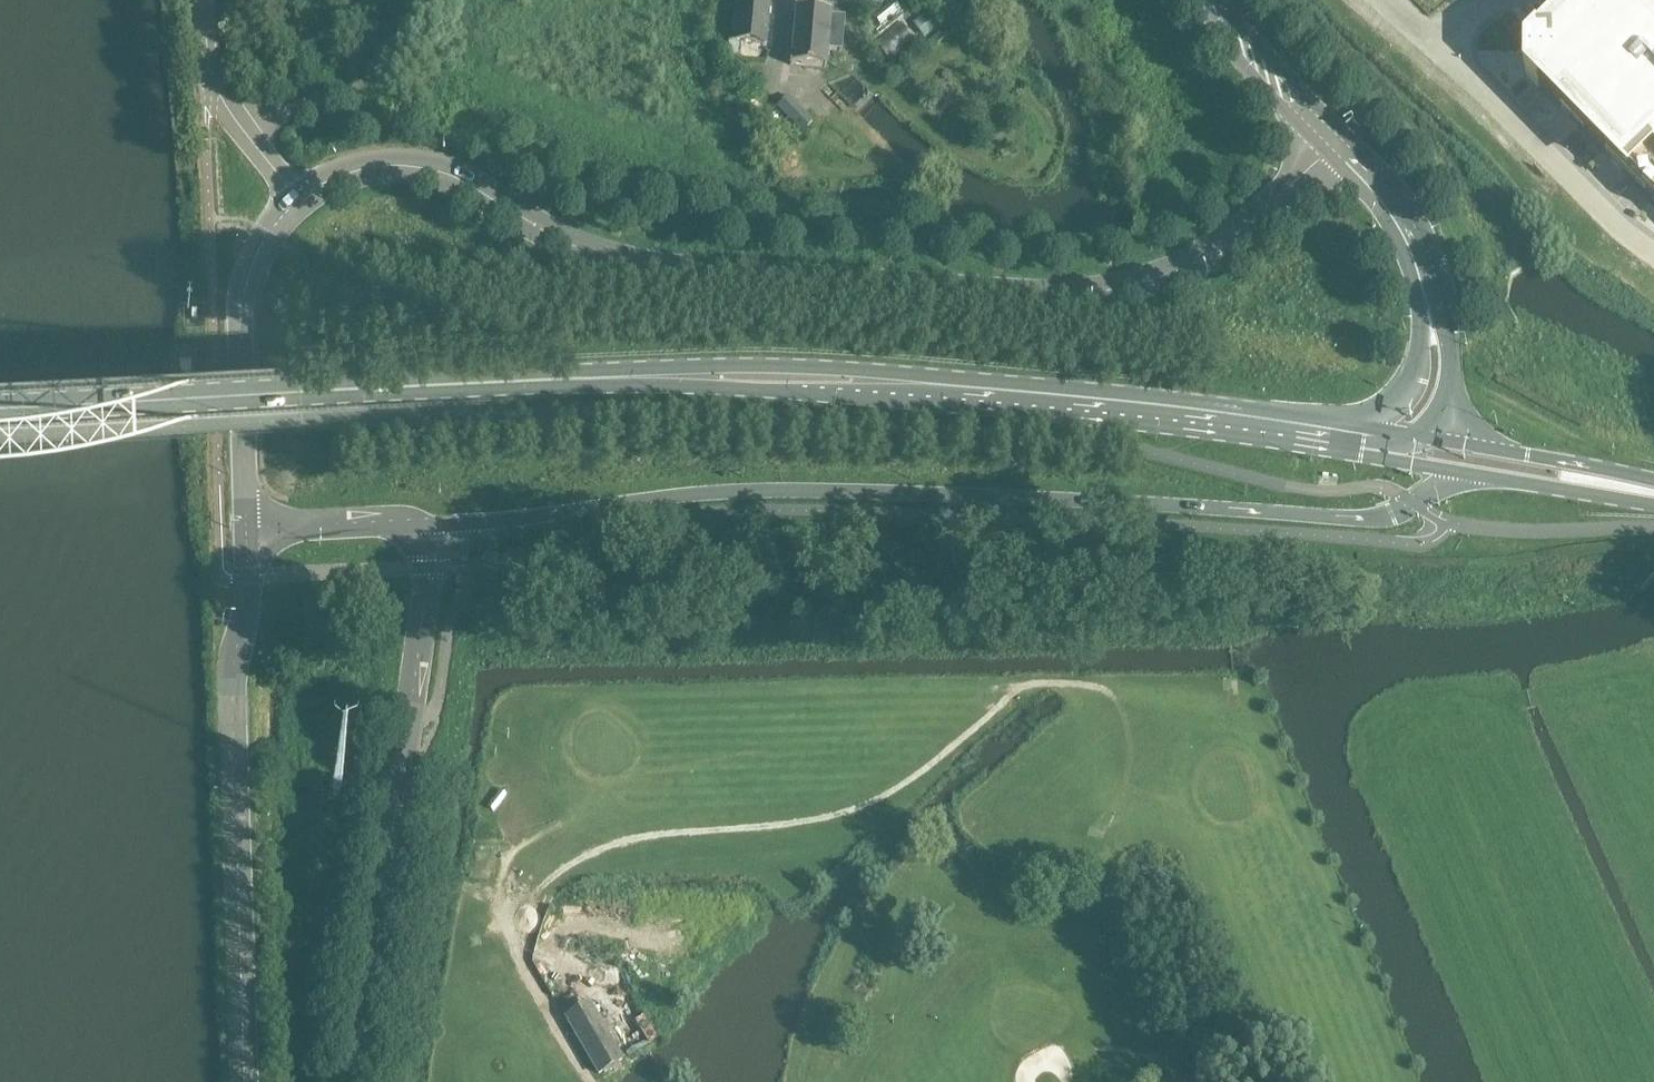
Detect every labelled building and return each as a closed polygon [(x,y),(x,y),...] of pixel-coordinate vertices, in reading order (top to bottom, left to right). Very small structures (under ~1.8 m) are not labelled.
[(765,44),(769,0),(738,0),(734,41),(765,44)] [(1526,48),(1528,52),(1528,56),(1528,68),(1528,71),(1526,76),(1538,89),(1539,88),(1551,99),(1559,107),(1571,120),(1578,127),(1602,152),(1610,160),(1623,173),(1627,177),(1653,204),(1653,12),(1642,0),(1578,0),(1545,32),(1541,36),(1540,37),(1539,36),(1526,48)] [(831,10),(795,7),(790,65),(826,68),(828,51),(841,52),(844,18),(831,17),(831,10)] [(787,96),(776,107),(802,131),(813,120),(787,96)] [(347,792),(369,794),(371,781),(349,778),(347,792)] [(595,1014),(572,1027),(599,1074),(622,1060),(595,1014)]
